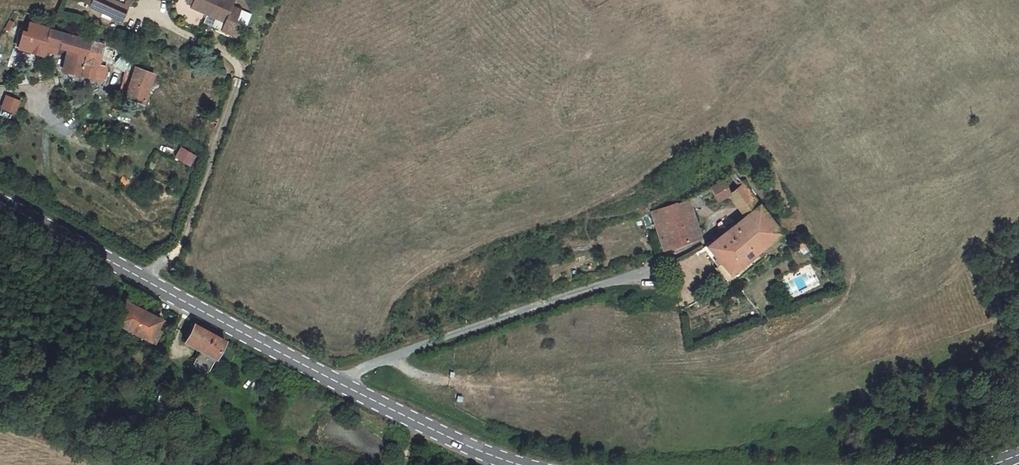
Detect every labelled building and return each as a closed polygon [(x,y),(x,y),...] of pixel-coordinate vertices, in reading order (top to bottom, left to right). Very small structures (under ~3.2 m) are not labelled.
[(112,0),(79,0),(90,5),(89,7),(118,21),(124,6),(128,8),(131,1),(130,0),(126,0),(124,5),(112,0)] [(186,0),(193,4),(191,7),(207,14),(224,22),(221,30),(236,36),(241,25),(236,22),(241,10),(232,6),(235,0),(186,0)] [(118,21),(122,22),(128,8),(124,6),(118,21)] [(251,15),(241,10),(236,22),(241,25),(246,26),(251,15)] [(207,14),(203,22),(221,30),(224,22),(207,14)] [(9,20),(5,29),(10,32),(14,23),(9,20)] [(50,29),(30,23),(27,33),(23,44),(42,50),(44,50),(47,44),(70,50),(64,71),(72,73),(81,75),(86,54),(90,41),(50,29)] [(27,33),(22,32),(18,47),(40,54),(42,50),(23,44),(27,33)] [(98,58),(86,54),(81,75),(100,80),(102,73),(95,71),(98,58)] [(154,74),(134,66),(132,73),(129,81),(124,79),(119,93),(124,95),(124,96),(141,102),(139,104),(145,106),(150,93),(147,92),(154,74)] [(20,101),(6,96),(2,107),(16,113),(20,101)] [(188,165),(194,156),(182,148),(176,157),(188,165)] [(723,179),(710,187),(716,201),(729,196),(730,195),(730,194),(723,179)] [(744,216),(758,204),(742,183),(730,194),(730,195),(729,196),(744,216)] [(699,193),(688,199),(692,210),(703,206),(699,193)] [(692,210),(688,199),(651,211),(662,249),(699,237),(692,210)] [(705,246),(720,264),(728,274),(757,250),(780,232),(758,204),(744,216),(705,246)] [(763,257),(757,250),(728,274),(720,264),(712,270),(726,286),(763,257)] [(144,301),(132,295),(131,297),(143,304),(144,301)] [(162,320),(126,301),(114,322),(150,341),(157,328),(162,320)] [(224,340),(193,323),(184,341),(199,350),(192,363),(208,371),(224,340)] [(161,330),(157,328),(150,341),(154,344),(161,330)] [(169,408),(172,400),(160,396),(157,404),(169,408)]
